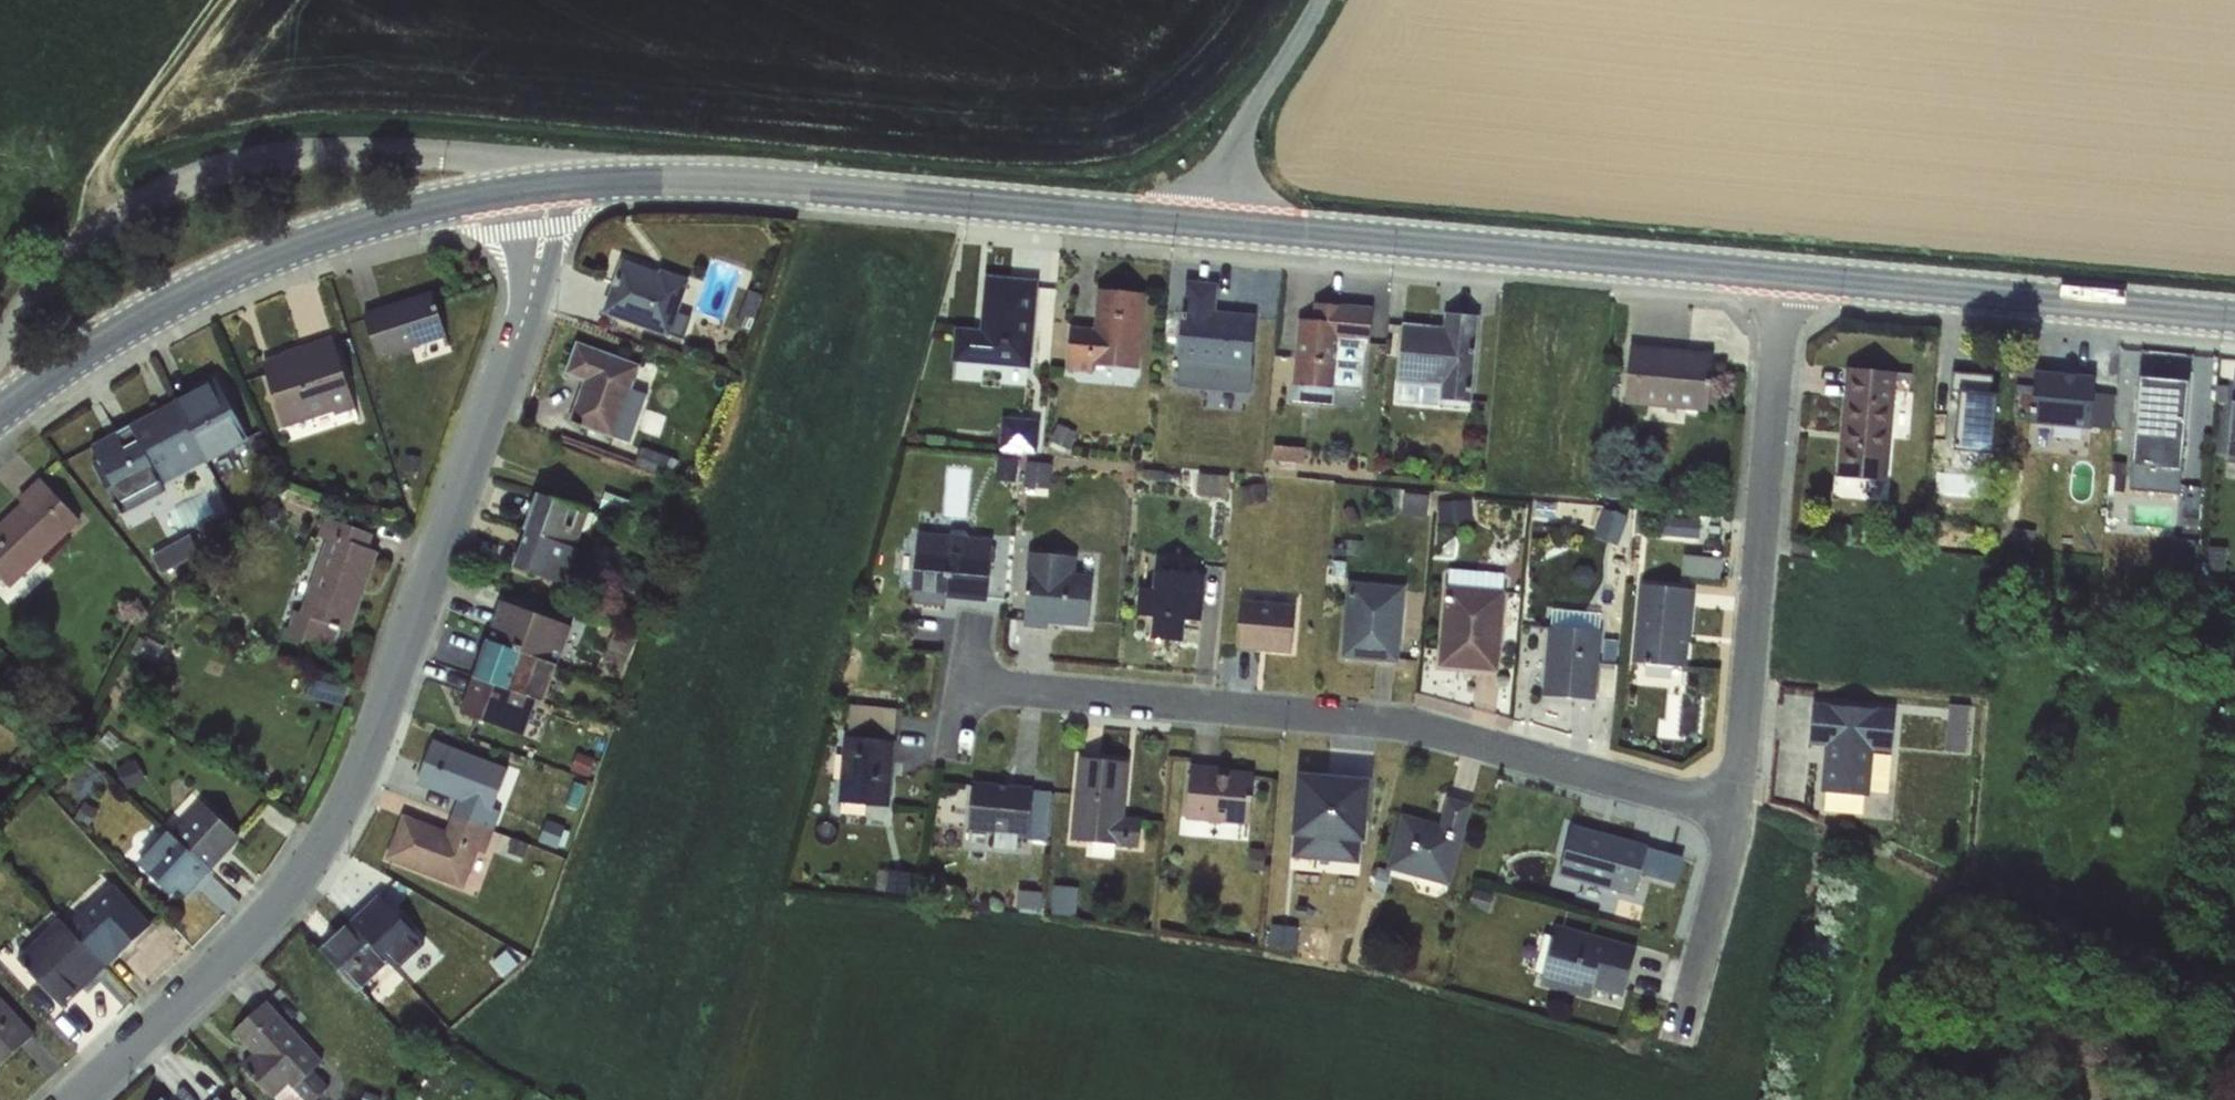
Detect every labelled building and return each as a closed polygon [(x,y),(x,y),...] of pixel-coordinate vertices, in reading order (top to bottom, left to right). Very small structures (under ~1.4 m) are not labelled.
[(670,335),(678,313),(690,281),(621,260),(601,314),(669,338),(670,335)] [(955,328),(953,361),(1029,367),(1036,280),(985,276),(981,330),(955,328)] [(1185,281),(1176,364),(1177,371),(1210,374),(1210,367),(1251,372),(1256,315),(1215,311),(1218,284),(1185,281)] [(1069,327),(1066,371),(1092,373),(1092,366),(1139,369),(1145,294),(1097,290),(1093,328),(1069,327)] [(431,292),(361,314),(378,360),(447,338),(431,292)] [(1340,343),(1361,344),(1369,345),(1372,308),(1314,303),(1312,320),(1298,319),(1293,385),(1335,389),(1337,389),(1340,343)] [(742,308),(733,330),(745,335),(754,313),(742,308)] [(678,313),(670,335),(683,340),(692,318),(678,313)] [(1402,323),(1396,383),(1440,387),(1438,401),(1468,403),(1472,404),(1480,316),(1444,313),(1442,327),(1402,323)] [(281,355),(262,362),(283,429),(333,413),(335,416),(356,409),(332,336),(280,353),(281,355)] [(615,437),(632,390),(641,365),(576,342),(563,374),(582,382),(567,423),(613,440),(615,437)] [(1340,343),(1337,389),(1356,390),(1361,344),(1340,343)] [(1630,345),(1624,404),(1708,412),(1712,354),(1630,345)] [(1896,380),(1897,372),(1846,367),(1836,477),(1887,482),(1896,380)] [(2026,367),(2023,421),(2099,425),(2102,370),(2026,367)] [(1897,372),(1896,380),(1910,381),(1911,374),(1897,372)] [(2132,466),(2181,470),(2183,471),(2191,381),(2136,376),(2128,466),(2132,466)] [(174,402),(207,463),(207,464),(249,442),(215,378),(173,400),(174,402)] [(2233,399),(2227,399),(2222,453),(2234,454),(2234,380),(2233,399)] [(1440,387),(1396,383),(1395,401),(1468,407),(1468,403),(1438,401),(1440,387)] [(1335,389),(1293,385),(1292,402),(1334,405),(1335,389)] [(632,390),(615,437),(629,443),(647,395),(632,390)] [(174,402),(129,425),(163,485),(207,463),(174,402)] [(1002,417),(1000,447),(1036,450),(1039,420),(1002,417)] [(1059,424),(1051,443),(1068,451),(1076,432),(1059,424)] [(163,485),(129,425),(90,445),(97,460),(91,463),(119,516),(167,492),(163,485)] [(1274,445),(1273,462),(1304,465),(1305,448),(1274,445)] [(642,447),(635,466),(670,479),(677,460),(642,447)] [(1027,464),(1025,486),(1049,487),(1051,466),(1027,464)] [(2181,470),(2132,466),(2130,482),(2167,485),(2167,492),(2179,494),(2181,470)] [(700,468),(681,470),(683,484),(702,482),(700,468)] [(1199,476),(1197,494),(1226,496),(1227,478),(1199,476)] [(0,522),(0,577),(10,587),(78,521),(39,479),(18,499),(21,502),(0,522)] [(1604,485),(1604,498),(1618,498),(1619,485),(1604,485)] [(2185,487),(2183,501),(2199,504),(2201,489),(2185,487)] [(1404,493),(1401,514),(1427,517),(1430,496),(1404,493)] [(581,534),(588,513),(537,494),(523,530),(526,531),(575,549),(581,534)] [(270,500),(252,515),(263,528),(281,513),(270,500)] [(1470,501),(1440,502),(1441,522),(1471,520),(1470,501)] [(1605,510),(1595,536),(1617,544),(1626,518),(1605,510)] [(588,513),(581,534),(590,530),(595,515),(588,513)] [(286,627),(283,636),(330,656),(340,630),(349,633),(379,552),(369,549),(374,535),(325,517),(318,536),(326,539),(300,613),(295,611),(288,628),(286,627)] [(1664,517),(1663,533),(1698,536),(1699,520),(1664,517)] [(575,549),(526,531),(513,568),(564,586),(575,549)] [(917,535),(911,602),(945,604),(946,596),(987,600),(992,542),(917,535)] [(165,545),(145,557),(155,574),(175,562),(165,545)] [(2171,546),(2168,573),(2197,577),(2200,549),(2171,546)] [(1029,554),(1023,626),(1048,629),(1048,622),(1088,625),(1094,559),(1029,554)] [(1683,555),(1682,573),(1718,577),(1720,559),(1683,555)] [(1449,569),(1447,588),(1503,593),(1504,574),(1449,569)] [(1141,588),(1139,615),(1155,617),(1153,639),(1181,642),(1183,620),(1200,621),(1204,576),(1157,571),(1155,589),(1141,588)] [(1349,585),(1343,656),(1396,661),(1402,590),(1349,585)] [(1639,585),(1632,662),(1683,666),(1688,609),(1690,609),(1692,590),(1639,585)] [(1503,593),(1447,588),(1440,665),(1496,670),(1503,593)] [(500,600),(487,639),(558,665),(572,627),(500,600)] [(1241,603),(1237,647),(1292,652),(1297,609),(1241,603)] [(1545,696),(1593,701),(1599,632),(1551,627),(1545,696)] [(487,639),(474,677),(535,700),(544,703),(558,665),(487,639)] [(1597,663),(1593,701),(1614,699),(1617,665),(1597,663)] [(1644,663),(1642,682),(1673,684),(1675,666),(1644,663)] [(535,700),(474,677),(460,712),(523,734),(535,700)] [(313,679),(309,696),(342,705),(347,688),(313,679)] [(850,704),(848,731),(895,735),(897,709),(850,704)] [(1868,797),(1876,710),(1812,704),(1809,745),(1825,746),(1821,792),(1868,797)] [(1949,704),(1945,750),(1964,752),(1967,705),(1949,704)] [(1894,712),(1876,710),(1873,750),(1891,752),(1894,712)] [(845,737),(839,803),(888,807),(893,741),(845,737)] [(494,806),(509,770),(433,741),(419,779),(460,794),(452,814),(494,831),(503,809),(494,806)] [(1892,789),(1893,753),(1874,753),(1873,788),(1892,789)] [(1072,841),(1120,846),(1127,762),(1080,758),(1072,841)] [(134,760),(116,769),(126,790),(145,781),(134,760)] [(1190,767),(1186,818),(1249,823),(1253,776),(1190,767)] [(1298,773),(1293,857),(1359,862),(1367,779),(1298,773)] [(209,783),(202,791),(211,798),(218,790),(209,783)] [(968,830),(1028,835),(1032,800),(1033,790),(972,784),(968,830)] [(1032,800),(1028,835),(1044,833),(1048,802),(1032,800)] [(1403,817),(1389,867),(1448,883),(1469,806),(1449,800),(1441,827),(1403,817)] [(201,801),(171,834),(211,871),(240,839),(201,801)] [(83,802),(74,819),(89,828),(99,810),(83,802)] [(403,815),(385,859),(463,890),(478,852),(485,855),(494,831),(452,814),(445,831),(403,815)] [(546,818),(538,839),(557,846),(565,824),(546,818)] [(1122,818),(1120,846),(1137,848),(1139,820),(1122,818)] [(1572,827),(1559,874),(1634,894),(1639,874),(1673,883),(1681,856),(1647,847),(1572,827)] [(211,871),(171,834),(170,835),(167,831),(136,863),(171,896),(178,889),(186,898),(211,871)] [(512,839),(507,853),(524,860),(530,845),(512,839)] [(888,872),(887,891),(913,893),(914,874),(888,872)] [(113,884),(66,923),(105,968),(151,925),(113,884)] [(1055,888),(1054,914),(1075,915),(1076,889),(1055,888)] [(1017,889),(1016,909),(1042,911),(1044,891),(1017,889)] [(379,893),(349,920),(390,964),(419,937),(379,893)] [(105,968),(66,923),(61,917),(16,959),(62,1008),(105,968)] [(362,990),(390,964),(349,920),(319,949),(359,992),(362,990)] [(1296,930),(1271,925),(1271,944),(1296,949),(1296,930)] [(1555,929),(1541,982),(1590,995),(1593,981),(1624,990),(1634,954),(1594,943),(1595,940),(1555,929)] [(35,1034),(0,997),(0,1068),(35,1034)] [(288,1085),(292,1090),(323,1062),(266,1001),(232,1032),(252,1054),(239,1067),(272,1099),(288,1085)] [(272,1099),(273,1099),(309,1099),(326,1085),(314,1071),(292,1090),(288,1085),(272,1099)]
